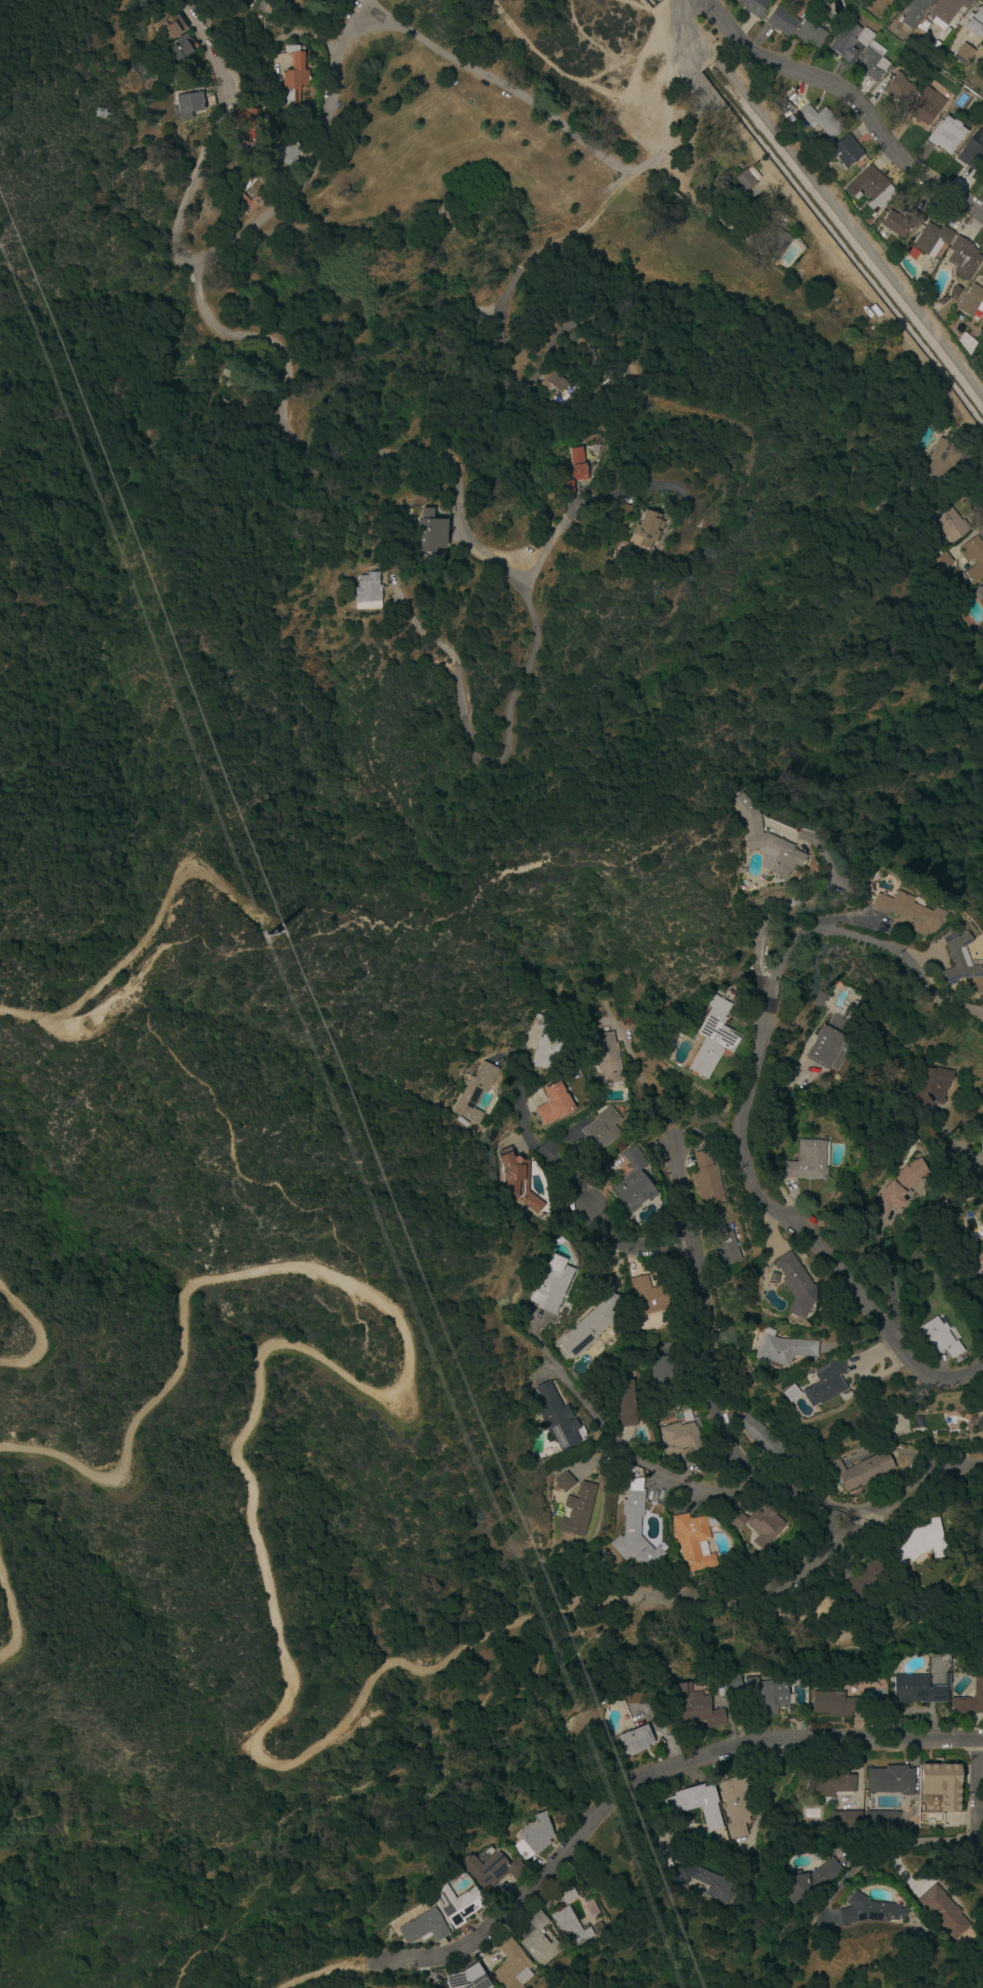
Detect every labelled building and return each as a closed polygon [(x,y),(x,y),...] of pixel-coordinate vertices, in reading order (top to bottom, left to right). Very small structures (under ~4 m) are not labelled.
[(739,2),(740,0),(767,0),(771,3),(758,20),(746,11),(747,8),(739,2)] [(902,7),(907,0),(918,0),(933,0),(911,30),(901,23),(905,16),(901,13),(904,9),(902,7)] [(929,13),(938,0),(975,0),(967,11),(961,6),(942,31),(931,23),(935,17),(929,13)] [(257,11),(260,1),(272,3),(269,14),(257,11)] [(787,37),(781,33),(780,34),(774,29),(773,30),(764,23),(777,5),(799,21),(787,37)] [(978,6),(982,10),(982,31),(978,38),(963,27),(978,6)] [(168,42),(156,26),(175,12),(187,29),(168,42)] [(806,19),(806,18),(827,34),(816,49),(807,42),(805,44),(792,34),(800,24),(799,24),(804,17),(806,19)] [(863,30),(865,28),(875,35),(866,48),(857,42),(853,48),(858,51),(849,63),(829,49),(849,20),(863,30)] [(164,52),(176,44),(175,41),(186,34),(190,39),(191,39),(197,48),(188,54),(190,57),(186,60),(190,66),(178,74),(164,52)] [(875,83),(854,67),(872,42),(886,52),(882,57),(890,63),(875,83)] [(967,63),(955,53),(964,42),(976,52),(967,63)] [(304,46),(303,70),(308,70),(308,76),(309,76),(309,81),(307,81),(307,86),(299,86),(299,108),(292,108),(291,110),(288,110),(288,109),(282,109),(282,73),(285,73),(285,71),(291,71),(291,66),(291,53),(285,52),(285,46),(304,46)] [(906,106),(893,98),(892,99),(882,93),(898,70),(903,74),(900,78),(917,90),(906,106)] [(928,127),(922,122),(921,124),(914,119),(913,121),(903,114),(912,102),(914,104),(927,86),(947,101),(928,127)] [(176,96),(201,91),(202,98),(213,96),(215,106),(205,108),(205,110),(179,115),(176,96)] [(817,115),(824,107),(844,129),(831,141),(816,124),(812,129),(798,114),(807,105),(817,115)] [(248,109),(259,109),(259,114),(256,114),(256,117),(260,117),(260,123),(255,123),(255,131),(232,131),(232,107),(248,107),(248,109)] [(953,122),(955,119),(962,125),(960,127),(968,133),(950,156),(937,146),(935,148),(925,140),(942,119),(943,120),(946,116),(953,122)] [(802,130),(796,124),(801,120),(807,126),(802,130)] [(825,163),(820,155),(848,133),(864,155),(844,171),(833,157),(825,163)] [(292,168),(281,163),(283,158),(280,156),(280,155),(274,153),(281,137),(301,146),(296,158),(297,158),(292,168)] [(979,140),(982,143),(982,168),(979,174),(956,160),(970,138),(977,143),(979,140)] [(259,205),(258,204),(251,212),(224,186),(229,181),(250,201),(264,186),(236,159),(242,153),(277,186),(259,205)] [(762,177),(754,168),(759,164),(767,173),(762,177)] [(877,173),(878,172),(896,191),(878,208),(861,190),(859,192),(862,195),(856,201),(853,197),(853,198),(844,189),(870,165),(877,173)] [(760,178),(755,181),(757,184),(745,193),(734,178),(746,169),(747,170),(752,166),(760,178)] [(916,228),(911,225),(903,240),(880,227),(890,210),(902,217),(908,207),(923,216),(916,228)] [(775,262),(764,253),(762,256),(747,245),(766,219),(793,239),(775,262)] [(940,230),(943,225),(956,234),(947,247),(942,244),(933,259),(912,246),(928,222),(940,230)] [(968,281),(954,272),(957,267),(947,261),(953,251),(949,249),(958,236),(973,246),(971,249),(978,253),(977,255),(982,258),(968,281)] [(921,292),(915,288),(922,276),(929,280),(921,292)] [(973,284),(982,291),(982,315),(976,311),(971,319),(956,309),(973,284)] [(956,298),(950,295),(955,286),(961,289),(956,298)] [(941,306),(938,302),(940,299),(944,297),(948,298),(947,300),(941,306)] [(969,357),(954,345),(964,332),(979,344),(969,357)] [(545,383),(552,371),(569,383),(561,394),(545,383)] [(954,469),(951,468),(939,494),(915,483),(921,472),(925,474),(931,461),(928,460),(939,437),(953,443),(951,447),(962,452),(954,469)] [(584,463),(587,463),(589,480),(575,482),(575,478),(572,479),(574,494),(566,495),(565,484),(559,477),(572,467),(570,449),(582,447),(584,463)] [(961,521),(963,520),(971,530),(952,545),(926,511),(943,498),(961,521)] [(415,551),(416,522),(422,522),(422,508),(432,509),(432,520),(445,520),(444,546),(434,546),(434,551),(415,551)] [(654,545),(649,543),(647,549),(637,546),(636,548),(623,545),(630,534),(633,524),(637,526),(642,510),(657,515),(656,521),(661,523),(654,545)] [(977,536),(982,544),(982,577),(973,585),(964,574),(976,565),(972,560),(968,563),(962,556),(965,553),(961,547),(977,536)] [(942,554),(946,552),(947,553),(948,552),(953,560),(952,561),(953,562),(941,572),(933,561),(935,560),(932,557),(940,551),(942,554)] [(354,593),(355,593),(355,590),(356,590),(356,588),(358,588),(357,576),(367,576),(367,573),(378,572),(379,586),(380,586),(381,609),(355,610),(354,593)] [(974,591),(982,585),(982,603),(974,591)] [(973,632),(982,624),(982,639),(980,642),(973,632)] [(763,833),(766,833),(794,846),(792,850),(806,856),(799,870),(793,867),(791,873),(789,872),(785,880),(760,868),(766,857),(760,854),(760,850),(748,851),(744,823),(736,813),(734,801),(742,794),(758,812),(761,817),(763,833)] [(908,932),(912,924),(885,912),(884,915),(869,908),(876,892),(890,899),(895,890),(912,898),(910,903),(929,911),(931,907),(942,912),(935,928),(933,927),(930,933),(925,931),(921,938),(908,932)] [(935,973),(950,968),(942,944),(954,937),(955,938),(964,932),(970,942),(961,948),(967,966),(982,966),(982,980),(976,980),(976,977),(961,978),(951,981),(952,983),(940,987),(935,973)] [(822,1007),(814,1003),(820,991),(828,995),(822,1007)] [(697,1033),(711,1008),(704,1003),(710,992),(732,1005),(724,1017),(726,1018),(722,1026),(732,1032),(731,1034),(740,1039),(731,1053),(724,1049),(706,1080),(687,1069),(705,1038),(697,1033)] [(844,1036),(852,1041),(836,1072),(828,1067),(826,1070),(806,1059),(808,1056),(806,1055),(822,1025),(826,1027),(833,1014),(851,1023),(844,1036)] [(559,1059),(554,1058),(551,1071),(533,1067),(540,1038),(542,1038),(544,1030),(534,1027),(537,1015),(550,1018),(547,1030),(565,1034),(559,1059)] [(616,1043),(619,1042),(625,1083),(605,1085),(602,1064),(598,1065),(595,1048),(597,1048),(595,1035),(614,1032),(616,1043)] [(656,1054),(661,1044),(670,1049),(665,1059),(656,1054)] [(488,1094),(482,1091),(473,1108),(483,1113),(477,1125),(452,1112),(461,1094),(463,1095),(473,1076),(475,1078),(483,1062),(500,1070),(488,1094)] [(953,1084),(949,1083),(947,1091),(944,1090),(941,1103),(938,1103),(933,1094),(925,1093),(932,1104),(921,1111),(912,1096),(918,1092),(919,1086),(916,1086),(920,1066),(955,1073),(953,1084)] [(575,1109),(544,1126),(536,1110),(550,1102),(544,1090),(560,1081),(566,1092),(564,1093),(565,1094),(567,1094),(575,1109)] [(598,1153),(595,1149),(583,1159),(573,1146),(585,1136),(581,1131),(596,1120),(594,1118),(611,1105),(621,1119),(614,1125),(621,1135),(598,1153)] [(783,1179),(784,1162),(798,1162),(799,1141),(825,1142),(824,1168),(826,1168),(826,1180),(783,1179)] [(657,1193),(649,1200),(647,1198),(639,1204),(640,1205),(629,1213),(625,1208),(626,1207),(611,1188),(622,1180),(622,1179),(632,1171),(628,1166),(630,1165),(622,1154),(634,1144),(644,1157),(640,1161),(645,1167),(639,1171),(657,1193)] [(694,1170),(697,1169),(694,1153),(710,1150),(714,1165),(718,1165),(725,1199),(702,1205),(694,1170)] [(915,1186),(913,1184),(904,1194),(903,1192),(890,1206),(880,1196),(892,1182),(890,1181),(904,1166),(920,1158),(928,1175),(921,1178),(915,1186)] [(529,1190),(545,1204),(536,1215),(520,1202),(505,1195),(506,1174),(503,1174),(504,1159),(530,1159),(529,1190)] [(941,1202),(954,1199),(956,1204),(942,1208),(941,1202)] [(707,1231),(709,1230),(705,1219),(720,1214),(726,1232),(732,1230),(742,1259),(720,1267),(707,1231)] [(554,1246),(554,1240),(560,1237),(565,1242),(554,1246)] [(786,1312),(793,1299),(780,1280),(784,1278),(773,1262),(789,1251),(811,1285),(814,1285),(814,1304),(811,1304),(803,1320),(786,1312)] [(537,1308),(538,1305),(530,1301),(536,1287),(538,1288),(547,1268),(546,1267),(552,1253),(567,1260),(565,1266),(574,1270),(554,1315),(537,1308)] [(630,1280),(647,1275),(650,1288),(667,1284),(674,1308),(640,1317),(630,1280)] [(597,1336),(599,1338),(574,1360),(558,1341),(572,1329),(573,1331),(576,1328),(575,1327),(595,1308),(602,1290),(619,1296),(612,1315),(616,1319),(597,1336)] [(935,1316),(941,1324),(944,1322),(948,1329),(946,1330),(954,1341),(956,1340),(962,1350),(950,1359),(944,1349),(937,1354),(919,1327),(935,1316)] [(769,1361),(769,1364),(754,1358),(767,1327),(776,1331),(773,1337),(781,1339),(818,1340),(817,1357),(792,1357),(787,1369),(769,1361)] [(594,1354),(590,1349),(599,1342),(603,1347),(594,1354)] [(651,1408),(652,1356),(673,1356),(673,1376),(681,1376),(681,1397),(674,1397),(673,1409),(651,1408)] [(802,1391),(819,1383),(814,1374),(829,1367),(829,1361),(844,1361),(845,1376),(839,1376),(846,1390),(810,1408),(802,1391)] [(569,1422),(574,1419),(578,1429),(574,1431),(579,1442),(559,1451),(555,1443),(554,1444),(551,1438),(553,1437),(548,1428),(546,1429),(537,1409),(549,1403),(548,1400),(547,1400),(545,1398),(542,1399),(536,1387),(549,1381),(569,1422)] [(634,1403),(641,1402),(643,1416),(636,1417),(637,1426),(619,1427),(619,1416),(617,1416),(614,1383),(638,1382),(639,1392),(633,1393),(634,1403)] [(782,1393),(793,1385),(800,1394),(789,1403),(782,1393)] [(980,1413),(974,1425),(982,1429),(982,1415),(980,1413)] [(738,1425),(748,1414),(756,1423),(758,1421),(786,1450),(773,1462),(738,1425)] [(892,1415),(908,1414),(908,1416),(921,1415),(921,1431),(894,1435),(892,1415)] [(660,1445),(664,1443),(660,1428),(680,1422),(680,1425),(693,1422),(699,1444),(682,1449),(682,1451),(668,1459),(660,1445)] [(882,1475),(883,1477),(861,1488),(860,1486),(846,1493),(839,1479),(832,1483),(824,1466),(839,1458),(845,1471),(886,1450),(895,1468),(882,1475)] [(576,1483),(564,1493),(554,1481),(566,1471),(576,1483)] [(642,1490),(644,1490),(643,1517),(640,1517),(639,1535),(652,1550),(657,1546),(664,1554),(649,1568),(637,1554),(633,1559),(631,1557),(625,1562),(610,1545),(620,1535),(621,1538),(624,1536),(625,1516),(622,1516),(623,1500),(627,1500),(627,1489),(630,1489),(630,1481),(643,1478),(642,1490)] [(592,1503),(583,1538),(557,1531),(561,1517),(568,1519),(571,1509),(564,1507),(567,1496),(576,1499),(581,1481),(597,1485),(592,1503)] [(753,1543),(757,1537),(753,1533),(755,1531),(746,1523),(739,1531),(728,1522),(737,1511),(747,1519),(755,1509),(760,1514),(767,1506),(776,1514),(773,1518),(782,1525),(761,1550),(753,1543)] [(672,1520),(672,1517),(688,1513),(689,1519),(691,1518),(691,1519),(705,1516),(705,1518),(710,1517),(717,1525),(707,1527),(710,1540),(697,1543),(700,1557),(714,1554),(716,1566),(714,1566),(714,1567),(685,1573),(678,1543),(674,1544),(672,1533),(674,1533),(671,1520),(672,1520)] [(945,1545),(947,1544),(950,1556),(934,1560),(931,1549),(911,1562),(908,1559),(905,1562),(907,1564),(900,1570),(887,1555),(911,1535),(909,1529),(928,1525),(926,1519),(939,1517),(945,1545)] [(857,1603),(859,1601),(844,1584),(854,1575),(856,1577),(877,1557),(894,1575),(872,1596),(877,1602),(866,1613),(857,1603)] [(785,1628),(784,1610),(803,1610),(834,1592),(844,1610),(814,1627),(785,1628)] [(981,1668),(982,1668),(982,1712),(969,1712),(969,1714),(951,1714),(951,1698),(969,1698),(969,1702),(973,1702),(973,1677),(981,1677),(981,1668)] [(949,1687),(946,1687),(946,1703),(909,1703),(909,1705),(894,1706),(894,1676),(928,1676),(928,1687),(944,1687),(943,1674),(949,1674),(949,1687)] [(726,1684),(726,1677),(738,1676),(738,1683),(726,1684)] [(777,1708),(777,1715),(755,1717),(752,1684),(786,1681),(788,1707),(777,1708)] [(692,1694),(701,1693),(702,1697),(710,1696),(711,1712),(724,1710),(726,1724),(706,1728),(705,1721),(681,1723),(680,1711),(678,1711),(678,1703),(675,1704),(674,1684),(691,1683),(692,1694)] [(859,1718),(827,1717),(827,1714),(812,1714),(812,1692),(845,1693),(844,1699),(859,1699),(859,1718)] [(599,1705),(597,1701),(607,1697),(609,1702),(599,1705)] [(577,1703),(586,1700),(589,1709),(580,1712),(577,1703)] [(617,1737),(646,1725),(654,1743),(647,1746),(648,1749),(626,1759),(617,1737)] [(959,1813),(939,1813),(939,1795),(920,1795),(921,1765),(960,1765),(959,1813)] [(903,1814),(900,1814),(899,1827),(867,1827),(867,1825),(862,1825),(863,1819),(867,1819),(867,1811),(896,1811),(896,1807),(900,1807),(903,1805),(903,1796),(902,1796),(902,1793),(866,1793),(866,1769),(884,1769),(884,1766),(906,1766),(906,1769),(913,1769),(913,1796),(910,1796),(910,1807),(903,1814)] [(844,1775),(855,1775),(855,1794),(834,1794),(834,1805),(823,1805),(823,1793),(808,1793),(808,1778),(819,1778),(819,1770),(844,1770),(844,1775)] [(726,1825),(731,1823),(720,1783),(728,1781),(727,1779),(751,1772),(755,1788),(749,1790),(756,1815),(749,1817),(750,1822),(745,1824),(748,1836),(731,1841),(726,1825)] [(701,1807),(678,1813),(685,1817),(680,1823),(681,1823),(679,1825),(678,1825),(674,1830),(668,1828),(672,1815),(668,1816),(663,1799),(674,1796),(673,1793),(703,1785),(704,1788),(713,1786),(717,1803),(716,1803),(722,1828),(708,1832),(701,1807)] [(511,1847),(520,1839),(516,1835),(530,1822),(531,1823),(533,1822),(531,1816),(544,1811),(553,1836),(547,1841),(549,1843),(535,1856),(533,1854),(525,1862),(511,1847)] [(861,1828),(829,1828),(829,1812),(861,1812),(861,1828)] [(663,1852),(667,1850),(673,1866),(669,1868),(663,1852)] [(509,1865),(516,1858),(527,1871),(514,1882),(507,1874),(485,1893),(460,1865),(471,1855),(481,1866),(497,1851),(509,1865)] [(790,1901),(785,1873),(801,1870),(802,1875),(807,1873),(808,1877),(832,1856),(842,1870),(829,1881),(827,1879),(795,1906),(790,1901)] [(668,1870),(682,1864),(689,1882),(676,1888),(668,1870)] [(704,1895),(708,1886),(688,1878),(694,1866),(732,1883),(728,1892),(733,1894),(727,1905),(704,1895)] [(451,1925),(449,1926),(433,1900),(436,1888),(444,1883),(454,1899),(474,1886),(486,1905),(464,1919),(466,1923),(454,1930),(451,1925)] [(970,1926),(954,1942),(938,1925),(941,1922),(934,1915),(931,1917),(916,1902),(934,1884),(945,1895),(943,1896),(959,1913),(958,1914),(970,1926)] [(564,1905),(559,1893),(572,1887),(577,1898),(564,1905)] [(904,1920),(898,1920),(898,1921),(889,1920),(889,1923),(866,1920),(849,1925),(849,1926),(842,1928),(837,1910),(850,1907),(844,1903),(853,1890),(871,1903),(899,1905),(899,1909),(905,1910),(904,1920)] [(600,1915),(591,1920),(581,1903),(585,1901),(585,1902),(591,1899),(591,1900),(600,1915)] [(732,1907),(734,1901),(741,1904),(738,1910),(732,1907)] [(583,1931),(590,1927),(595,1935),(571,1950),(549,1913),(555,1909),(557,1913),(568,1906),(583,1931)] [(449,1935),(435,1943),(429,1933),(407,1946),(397,1929),(432,1907),(449,1935)] [(551,1945),(556,1940),(563,1949),(542,1969),(519,1944),(534,1930),(526,1921),(538,1910),(549,1922),(539,1931),(551,1945)] [(596,1932),(593,1925),(600,1922),(604,1929),(596,1932)] [(522,1985),(525,1987),(506,1987),(493,1973),(506,1962),(504,1960),(506,1958),(498,1948),(510,1938),(525,1954),(523,1956),(533,1966),(528,1970),(533,1975),(522,1985)] [(477,1963),(492,1987),(460,1987),(447,1987),(445,1976),(462,1973),(477,1963)]
